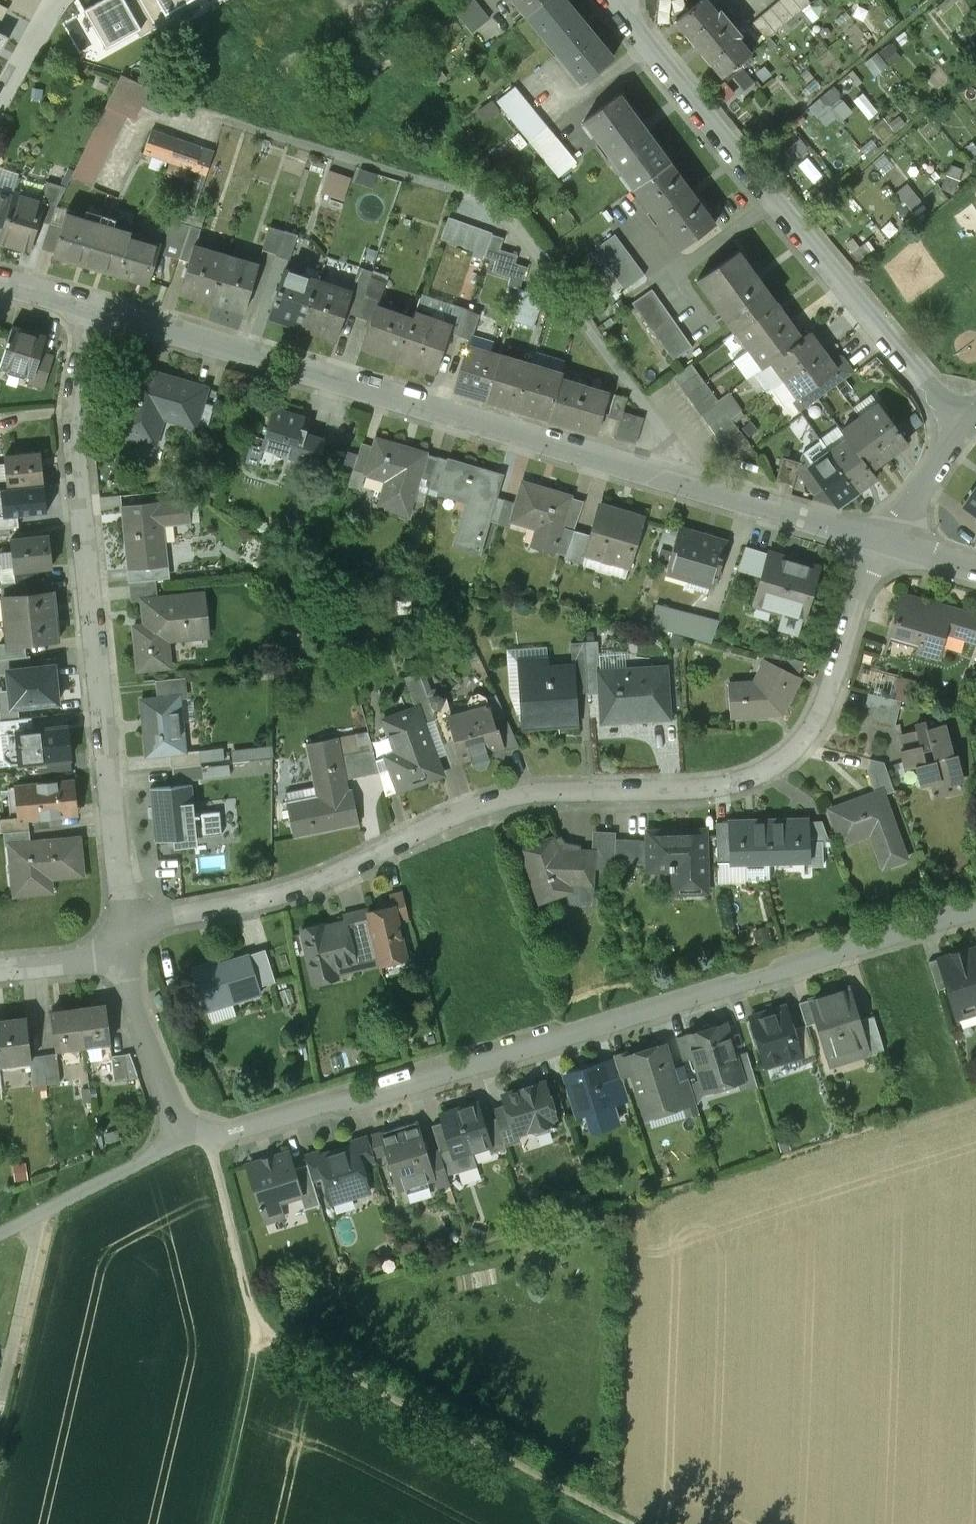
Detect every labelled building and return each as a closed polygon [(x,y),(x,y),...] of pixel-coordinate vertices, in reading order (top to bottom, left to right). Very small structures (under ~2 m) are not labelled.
[(125,0),(102,0),(84,10),(106,49),(136,31),(141,28),(127,4),(125,0)] [(127,4),(141,28),(136,31),(140,37),(157,28),(141,0),(133,0),(127,4)] [(157,0),(141,0),(157,28),(174,18),(170,12),(165,14),(157,0)] [(165,14),(170,12),(191,0),(157,0),(165,14)] [(473,31),(489,18),(475,0),(450,0),(448,1),(473,31)] [(526,16),(545,0),(512,0),(526,16)] [(566,0),(545,0),(526,16),(582,83),(613,56),(566,0)] [(675,22),(685,33),(687,32),(697,43),(695,45),(702,54),(704,52),(713,64),(711,66),(721,77),(749,54),(737,38),(740,36),(720,12),(716,15),(705,0),(701,0),(675,22)] [(750,23),(765,42),(810,4),(806,0),(778,0),(750,23)] [(9,8),(0,4),(0,24),(9,8)] [(0,32),(0,53),(9,37),(0,32)] [(440,55),(431,43),(415,53),(436,84),(447,77),(435,59),(440,55)] [(121,75),(73,173),(93,185),(127,115),(134,118),(140,106),(161,116),(171,97),(121,75)] [(828,127),(852,106),(833,84),(809,105),(828,127)] [(498,102),(559,177),(576,163),(514,88),(498,102)] [(583,120),(633,187),(670,161),(620,93),(583,120)] [(213,152),(153,131),(145,154),(205,175),(213,152)] [(716,223),(670,161),(633,187),(679,250),(716,223)] [(329,170),(322,192),(344,200),(351,178),(329,170)] [(44,202),(39,220),(52,223),(57,206),(66,187),(47,182),(41,201),(44,202)] [(13,196),(0,192),(0,239),(13,196)] [(13,196),(0,239),(0,243),(29,251),(39,220),(44,202),(41,201),(14,193),(13,196)] [(54,255),(119,275),(131,235),(132,229),(67,210),(62,228),(55,252),(54,255)] [(160,244),(131,235),(119,275),(150,284),(159,254),(179,258),(190,225),(167,218),(160,244)] [(441,239),(486,253),(492,234),(493,233),(448,218),(441,239)] [(43,248),(55,252),(62,228),(51,225),(43,248)] [(201,229),(190,225),(179,258),(189,262),(193,250),(194,250),(201,229)] [(269,227),(261,250),(277,255),(284,232),(269,227)] [(284,232),(277,255),(290,260),(298,237),(284,232)] [(504,238),(492,234),(486,253),(485,257),(496,261),(492,272),(510,277),(508,285),(520,289),(527,267),(515,263),(518,255),(500,249),(504,238)] [(626,290),(646,276),(616,234),(596,249),(626,290)] [(180,292),(212,303),(226,261),(194,250),(193,250),(189,262),(180,292)] [(735,332),(737,330),(775,302),(738,251),(697,280),(735,332)] [(228,255),(226,261),(212,303),(243,312),(258,265),(228,255)] [(269,317),(303,328),(318,281),(285,270),(269,317)] [(358,278),(353,293),(346,312),(357,316),(369,282),(358,278)] [(353,293),(318,281),(303,328),(337,340),(346,312),(353,293)] [(384,287),(369,282),(357,316),(371,321),(377,306),(378,306),(384,287)] [(632,302),(674,361),(693,348),(652,289),(632,302)] [(520,291),(513,314),(524,317),(522,324),(533,327),(543,297),(520,291)] [(737,330),(750,349),(789,321),(775,302),(737,330)] [(456,305),(449,325),(447,330),(450,331),(460,335),(468,309),(456,305)] [(362,346),(398,359),(412,318),(378,306),(377,306),(371,321),(362,346)] [(468,309),(460,335),(471,339),(481,314),(468,309)] [(415,313),(412,318),(398,359),(436,372),(450,331),(447,330),(449,325),(415,313)] [(802,339),(789,321),(750,349),(763,367),(771,361),(802,339)] [(44,337),(12,327),(1,365),(31,375),(33,375),(39,352),(44,337)] [(810,333),(802,339),(771,361),(784,379),(823,351),(810,333)] [(454,390),(487,399),(500,355),(468,345),(454,390)] [(823,351),(784,379),(798,397),(798,398),(845,363),(842,357),(835,357),(830,360),(823,351)] [(53,357),(39,352),(33,375),(31,375),(29,383),(43,387),(53,357)] [(487,399),(518,409),(531,364),(500,355),(487,399)] [(673,377),(722,445),(741,431),(691,363),(673,377)] [(853,373),(845,363),(798,398),(798,397),(793,401),(801,411),(853,373)] [(518,409),(549,418),(561,381),(563,374),(531,364),(518,409)] [(117,433),(149,442),(156,415),(196,426),(207,388),(136,367),(117,433)] [(607,395),(561,381),(549,418),(595,432),(607,395)] [(627,398),(614,395),(608,415),(621,419),(623,412),(627,398)] [(860,417),(888,456),(908,442),(879,403),(860,417)] [(273,409),(261,447),(317,464),(324,440),(299,433),(304,418),(273,409)] [(623,412),(621,419),(615,438),(636,445),(644,418),(623,412)] [(888,456),(860,417),(842,431),(847,438),(870,469),(888,456)] [(847,438),(829,452),(857,491),(876,477),(870,469),(847,438)] [(408,515),(427,454),(377,439),(374,448),(366,474),(366,475),(387,482),(380,506),(408,515)] [(366,474),(374,448),(362,444),(354,470),(366,474)] [(839,504),(857,491),(829,452),(810,465),(825,486),(839,504)] [(41,453),(4,456),(5,463),(7,480),(8,489),(44,485),(41,453)] [(825,486),(810,465),(802,454),(800,462),(797,472),(814,495),(825,486)] [(440,492),(450,461),(438,457),(429,488),(440,492)] [(793,485),(797,472),(800,462),(783,457),(776,480),(793,485)] [(500,476),(450,461),(440,492),(470,501),(459,536),(480,543),(487,520),(494,497),(500,476)] [(572,498),(523,483),(517,503),(511,522),(540,531),(535,546),(555,552),(561,533),(572,499),(572,498)] [(8,489),(0,489),(0,517),(18,515),(47,512),(44,485),(8,489)] [(964,504),(975,513),(975,486),(964,504)] [(504,500),(494,497),(487,520),(498,523),(504,500)] [(583,502),(572,499),(561,533),(571,536),(574,530),(583,502)] [(187,500),(122,507),(129,582),(156,579),(164,578),(159,525),(189,522),(187,500)] [(517,503),(504,500),(498,523),(510,527),(511,522),(517,503)] [(585,554),(628,567),(643,518),(600,505),(591,535),(585,554)] [(0,517),(0,529),(19,527),(18,515),(0,517)] [(667,567),(715,580),(726,542),(678,528),(667,567)] [(0,530),(0,537),(11,536),(10,529),(0,530)] [(585,554),(591,535),(574,530),(571,536),(564,559),(582,564),(585,554)] [(38,567),(53,565),(50,536),(11,541),(14,570),(15,570),(38,567)] [(737,570),(762,577),(769,553),(746,546),(737,570)] [(801,619),(803,619),(819,567),(769,552),(769,553),(762,577),(753,604),(784,614),(780,629),(797,634),(801,619)] [(38,567),(15,570),(16,582),(26,581),(39,579),(38,567)] [(158,598),(156,579),(129,582),(131,601),(146,599),(158,598)] [(2,598),(28,595),(26,581),(16,582),(0,584),(2,598)] [(2,598),(4,621),(56,615),(53,592),(28,595),(2,598)] [(158,598),(146,599),(149,626),(134,627),(139,670),(170,667),(167,639),(209,635),(206,607),(197,608),(196,594),(158,598)] [(975,615),(901,594),(895,617),(893,617),(888,634),(918,642),(915,652),(938,659),(946,634),(969,640),(975,615)] [(655,605),(651,627),(685,635),(710,642),(719,620),(655,605)] [(59,639),(56,615),(4,621),(7,644),(7,645),(26,643),(59,639)] [(598,641),(584,642),(588,691),(599,690),(598,670),(600,670),(598,641)] [(575,668),(576,694),(588,693),(588,691),(584,642),(572,643),(573,668),(575,668)] [(26,643),(7,645),(7,644),(0,644),(0,645),(2,658),(27,655),(26,643)] [(775,665),(796,675),(803,661),(769,653),(765,661),(774,666),(775,665)] [(18,707),(12,707),(8,670),(31,668),(30,655),(27,655),(2,658),(0,659),(0,718),(0,720),(19,718),(18,707)] [(548,660),(518,662),(522,728),(578,724),(576,694),(575,668),(573,668),(549,670),(548,660)] [(8,670),(12,707),(18,707),(59,703),(55,665),(31,668),(8,670)] [(766,681),(729,684),(730,716),(782,713),(800,677),(796,675),(775,665),(774,666),(766,681)] [(600,670),(598,670),(599,690),(602,722),(670,718),(666,666),(600,670)] [(417,710),(421,722),(434,717),(429,702),(419,674),(406,679),(417,710)] [(157,680),(159,698),(179,696),(179,697),(185,696),(183,678),(157,680)] [(872,720),(894,725),(901,700),(868,692),(865,705),(875,708),(872,720)] [(446,697),(429,702),(434,717),(436,723),(448,720),(461,763),(472,760),(473,765),(480,769),(486,767),(489,760),(487,751),(503,747),(505,746),(498,726),(496,726),(494,721),(490,707),(488,707),(485,697),(478,693),(472,696),(469,703),(473,717),(454,722),(446,697)] [(159,698),(141,699),(147,755),(171,753),(185,751),(179,697),(179,696),(159,698)] [(391,768),(399,789),(401,788),(440,774),(421,722),(417,710),(386,722),(398,754),(388,758),(391,768)] [(32,729),(31,717),(19,718),(0,720),(0,734),(17,733),(17,731),(32,729)] [(506,717),(494,721),(496,726),(498,726),(505,746),(503,747),(504,750),(519,746),(506,717)] [(451,766),(461,763),(448,720),(436,723),(451,766)] [(914,765),(919,784),(929,782),(933,796),(949,792),(946,782),(963,778),(957,753),(951,755),(943,723),(927,727),(925,723),(915,725),(917,730),(902,734),(906,748),(900,749),(905,767),(914,765)] [(32,729),(17,731),(17,733),(20,763),(71,758),(67,726),(32,729)] [(368,732),(354,734),(358,752),(342,755),(347,779),(379,772),(368,732)] [(317,796),(286,802),(294,839),(360,826),(352,789),(349,790),(347,779),(342,755),(358,752),(354,734),(306,744),(317,796)] [(232,748),(233,758),(274,752),(273,743),(232,748)] [(185,751),(171,753),(172,767),(201,764),(199,750),(185,751)] [(877,797),(883,795),(894,791),(884,762),(870,759),(867,771),(877,797)] [(201,764),(172,767),(174,782),(202,779),(201,764)] [(399,789),(391,768),(379,772),(386,796),(402,790),(401,788),(399,789)] [(74,781),(18,787),(21,817),(22,819),(29,819),(73,814),(72,800),(75,799),(74,781)] [(192,784),(151,788),(156,840),(223,834),(220,810),(195,813),(192,784)] [(861,798),(830,810),(842,843),(870,833),(883,867),(906,859),(883,795),(877,797),(862,802),(861,798)] [(29,819),(22,819),(21,817),(0,819),(0,827),(1,832),(5,832),(30,830),(29,819)] [(808,859),(811,859),(810,822),(810,819),(768,820),(770,860),(808,859)] [(768,820),(729,822),(730,862),(748,861),(748,879),(770,878),(770,860),(768,820)] [(823,821),(810,822),(811,859),(808,859),(809,864),(824,864),(824,841),(831,841),(823,821)] [(730,862),(729,822),(717,822),(719,882),(744,882),(748,879),(748,861),(730,862)] [(6,845),(11,845),(32,843),(30,830),(5,832),(6,845)] [(594,851),(593,868),(614,869),(614,862),(615,839),(616,832),(594,831),(592,851),(594,851)] [(673,892),(707,891),(705,835),(676,835),(676,831),(648,832),(649,840),(649,864),(649,870),(672,869),(673,892)] [(559,836),(521,850),(540,901),(569,891),(573,901),(591,902),(593,868),(594,851),(592,851),(564,850),(559,836)] [(32,843),(11,845),(16,895),(35,893),(34,880),(55,878),(83,875),(79,838),(32,843)] [(649,840),(615,839),(614,862),(649,864),(649,840)] [(34,880),(35,893),(56,891),(55,878),(34,880)] [(394,905),(398,922),(409,919),(403,892),(390,895),(392,905),(394,905)] [(368,911),(380,961),(405,955),(398,922),(394,905),(392,905),(368,911)] [(336,972),(337,974),(380,963),(380,961),(368,911),(368,910),(343,916),(344,922),(345,924),(347,923),(356,962),(333,967),(334,973),(336,972)] [(345,924),(344,922),(324,927),(323,923),(302,928),(309,957),(307,957),(314,983),(338,977),(337,974),(336,972),(334,973),(333,967),(356,962),(347,923),(345,924)] [(940,959),(947,980),(958,1016),(975,1010),(975,948),(942,958),(940,959)] [(265,950),(249,956),(259,986),(275,981),(265,950)] [(210,962),(193,968),(206,1010),(261,993),(259,986),(249,956),(249,955),(211,966),(210,962)] [(940,959),(942,958),(941,957),(928,961),(935,984),(947,980),(940,959)] [(817,1022),(831,1066),(866,1055),(864,1045),(866,1045),(858,1020),(849,987),(810,998),(817,1022)] [(817,1022),(810,998),(798,1002),(806,1025),(817,1022)] [(78,1010),(83,1044),(111,1040),(106,1006),(78,1010)] [(751,1017),(765,1065),(799,1055),(800,1054),(792,1029),(785,1007),(751,1017)] [(83,1044),(78,1010),(52,1013),(56,1047),(83,1044)] [(874,1015),(858,1020),(866,1045),(864,1045),(866,1055),(884,1049),(874,1015)] [(30,1056),(25,1017),(0,1020),(0,1059),(30,1056)] [(689,1036),(688,1037),(694,1057),(701,1080),(715,1075),(718,1085),(737,1079),(742,1077),(735,1055),(726,1025),(714,1029),(714,1027),(709,1024),(703,1026),(700,1031),(701,1033),(689,1036)] [(806,1025),(792,1029),(800,1054),(799,1055),(801,1064),(817,1059),(806,1025)] [(688,1037),(689,1036),(689,1033),(675,1037),(682,1061),(694,1057),(688,1037)] [(677,1081),(665,1044),(661,1045),(655,1042),(648,1043),(645,1050),(629,1055),(626,1055),(632,1073),(645,1113),(681,1102),(683,1101),(677,1081)] [(615,1059),(620,1077),(632,1073),(626,1055),(629,1055),(627,1050),(614,1054),(615,1059)] [(747,1051),(735,1055),(742,1077),(737,1079),(741,1091),(757,1086),(747,1051)] [(126,1053),(111,1055),(114,1081),(129,1079),(126,1053)] [(57,1054),(43,1055),(46,1084),(61,1083),(57,1054)] [(43,1055),(31,1057),(31,1060),(29,1060),(32,1086),(46,1084),(43,1055)] [(600,1064),(610,1097),(626,1093),(620,1077),(615,1059),(599,1063),(599,1065),(600,1064)] [(599,1065),(566,1075),(577,1114),(587,1111),(588,1115),(604,1110),(603,1106),(612,1103),(610,1097),(600,1064),(599,1065)] [(688,1077),(677,1081),(683,1101),(681,1102),(686,1116),(699,1112),(688,1077)] [(555,1081),(544,1085),(551,1108),(562,1104),(555,1081)] [(557,1128),(551,1108),(544,1085),(543,1082),(505,1094),(508,1106),(517,1134),(528,1130),(536,1134),(557,1128)] [(90,1088),(81,1090),(83,1104),(92,1103),(90,1088)] [(473,1150),(489,1145),(490,1144),(483,1121),(477,1102),(441,1113),(443,1121),(451,1148),(458,1171),(477,1165),(473,1150)] [(519,1139),(517,1134),(508,1106),(494,1110),(496,1117),(505,1144),(519,1139)] [(506,1148),(505,1144),(496,1117),(483,1121),(490,1144),(489,1145),(491,1152),(506,1148)] [(418,1120),(380,1132),(386,1153),(398,1189),(434,1178),(435,1178),(427,1152),(418,1120)] [(440,1152),(451,1148),(443,1121),(432,1125),(439,1149),(440,1152)] [(118,1128),(100,1134),(105,1149),(123,1143),(118,1128)] [(380,1132),(368,1136),(374,1157),(386,1153),(380,1132)] [(352,1141),(353,1144),(355,1144),(361,1165),(376,1161),(374,1157),(368,1136),(352,1141)] [(336,1152),(320,1157),(318,1157),(323,1171),(332,1202),(352,1196),(357,1187),(367,1184),(361,1165),(355,1144),(353,1144),(336,1150),(336,1152)] [(450,1184),(440,1152),(439,1149),(427,1152),(435,1178),(434,1178),(437,1187),(450,1184)] [(306,1155),(307,1163),(312,1179),(321,1176),(323,1171),(318,1157),(320,1157),(318,1151),(306,1155)] [(278,1201),(300,1194),(301,1194),(293,1168),(288,1152),(248,1165),(266,1221),(282,1216),(278,1201)] [(307,1163),(293,1168),(301,1194),(300,1194),(304,1209),(320,1204),(312,1179),(307,1163)]
